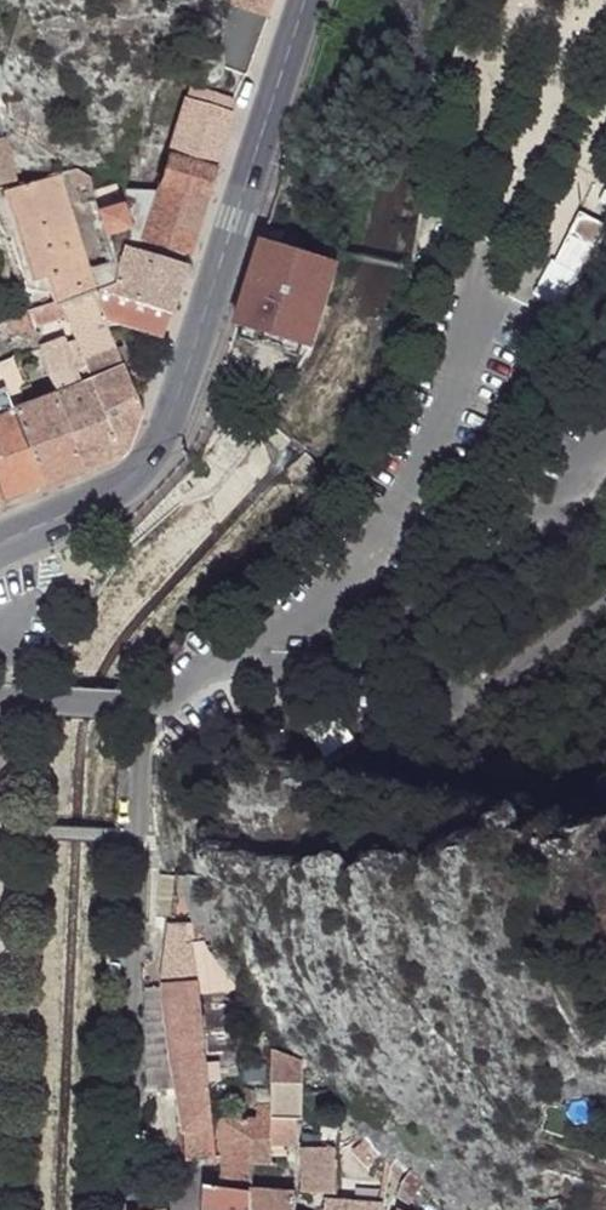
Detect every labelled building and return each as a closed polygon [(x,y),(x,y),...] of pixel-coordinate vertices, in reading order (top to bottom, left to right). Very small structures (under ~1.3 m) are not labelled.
[(224,15),(222,21),(221,72),(245,79),(273,0),(230,0),(224,15)] [(188,97),(229,109),(232,97),(191,85),(188,97)] [(184,96),(168,150),(220,165),(236,111),(229,109),(188,97),(184,96)] [(16,184),(6,139),(0,139),(0,188),(16,184)] [(220,165),(168,150),(157,188),(141,241),(138,249),(192,265),(220,165)] [(77,170),(61,174),(67,192),(93,185),(91,177),(77,170)] [(61,174),(4,191),(33,281),(48,277),(59,305),(97,292),(89,267),(67,192),(61,174)] [(120,182),(93,190),(99,208),(126,201),(122,188),(120,182)] [(157,188),(122,188),(126,201),(132,227),(130,239),(141,241),(157,188)] [(126,201),(99,208),(106,235),(132,227),(126,201)] [(532,294),(564,310),(605,230),(605,224),(579,210),(556,261),(551,260),(532,294)] [(259,239),(233,321),(313,347),(338,262),(330,259),(318,255),(259,239)] [(117,280),(97,292),(104,314),(109,327),(124,328),(131,330),(160,339),(163,340),(171,316),(192,265),(138,249),(125,245),(122,261),(117,280)] [(122,261),(89,267),(97,292),(117,280),(122,261)] [(97,292),(59,305),(68,325),(76,343),(89,374),(91,382),(123,369),(109,327),(104,314),(97,292)] [(51,304),(26,313),(32,329),(34,336),(45,334),(68,325),(59,305),(57,302),(51,304)] [(26,313),(4,323),(8,333),(19,329),(20,334),(32,329),(26,313)] [(160,339),(131,330),(128,340),(157,348),(160,339)] [(63,341),(39,350),(55,396),(79,386),(65,347),(63,341)] [(4,390),(18,386),(22,384),(18,374),(12,358),(0,363),(0,392),(4,390)] [(79,386),(55,396),(82,474),(115,461),(123,453),(140,411),(123,369),(91,382),(86,383),(79,386)] [(24,371),(18,374),(22,384),(25,389),(31,387),(24,371)] [(89,374),(83,377),(86,383),(91,382),(89,374)] [(18,386),(4,390),(11,411),(25,406),(20,391),(18,386)] [(0,504),(41,489),(11,411),(4,390),(0,392),(0,504)] [(25,406),(11,411),(41,489),(82,474),(55,396),(25,406)] [(301,707),(323,734),(348,719),(328,691),(311,698),(301,707)] [(194,877),(180,875),(176,919),(194,918),(195,914),(194,877)] [(192,924),(169,924),(163,984),(201,982),(202,994),(238,989),(216,952),(208,941),(198,943),(196,923),(192,924)] [(201,982),(163,984),(170,1028),(187,1128),(188,1161),(217,1159),(210,1089),(208,1069),(202,994),(201,982)] [(263,1028),(260,1028),(261,1045),(273,1049),(273,1043),(263,1028)] [(273,1049),(261,1045),(263,1074),(273,1074),(273,1049)] [(304,1060),(273,1049),(273,1074),(273,1091),(273,1147),(288,1147),(301,1146),(299,1119),(305,1119),(304,1112),(304,1060)] [(323,1081),(304,1060),(304,1112),(319,1111),(315,1091),(324,1090),(323,1081)] [(258,1120),(248,1120),(249,1149),(273,1147),(273,1091),(257,1090),(258,1120)] [(248,1120),(224,1122),(228,1181),(253,1183),(250,1166),(249,1149),(248,1120)] [(306,1193),(340,1196),(334,1136),(340,1123),(323,1122),(323,1134),(306,1132),(306,1193)] [(273,1147),(249,1149),(250,1166),(274,1165),(273,1157),(273,1147)] [(288,1147),(273,1147),(273,1157),(289,1158),(288,1147)] [(409,1172),(392,1160),(390,1174),(404,1181),(409,1172)] [(423,1182),(409,1172),(404,1181),(418,1190),(423,1182)] [(205,1186),(203,1209),(254,1209),(255,1194),(221,1189),(205,1186)] [(0,1192),(0,1209),(16,1209),(18,1193),(0,1192)] [(255,1194),(254,1209),(297,1209),(297,1198),(255,1194)] [(326,1201),(326,1209),(356,1209),(357,1203),(326,1201)]
